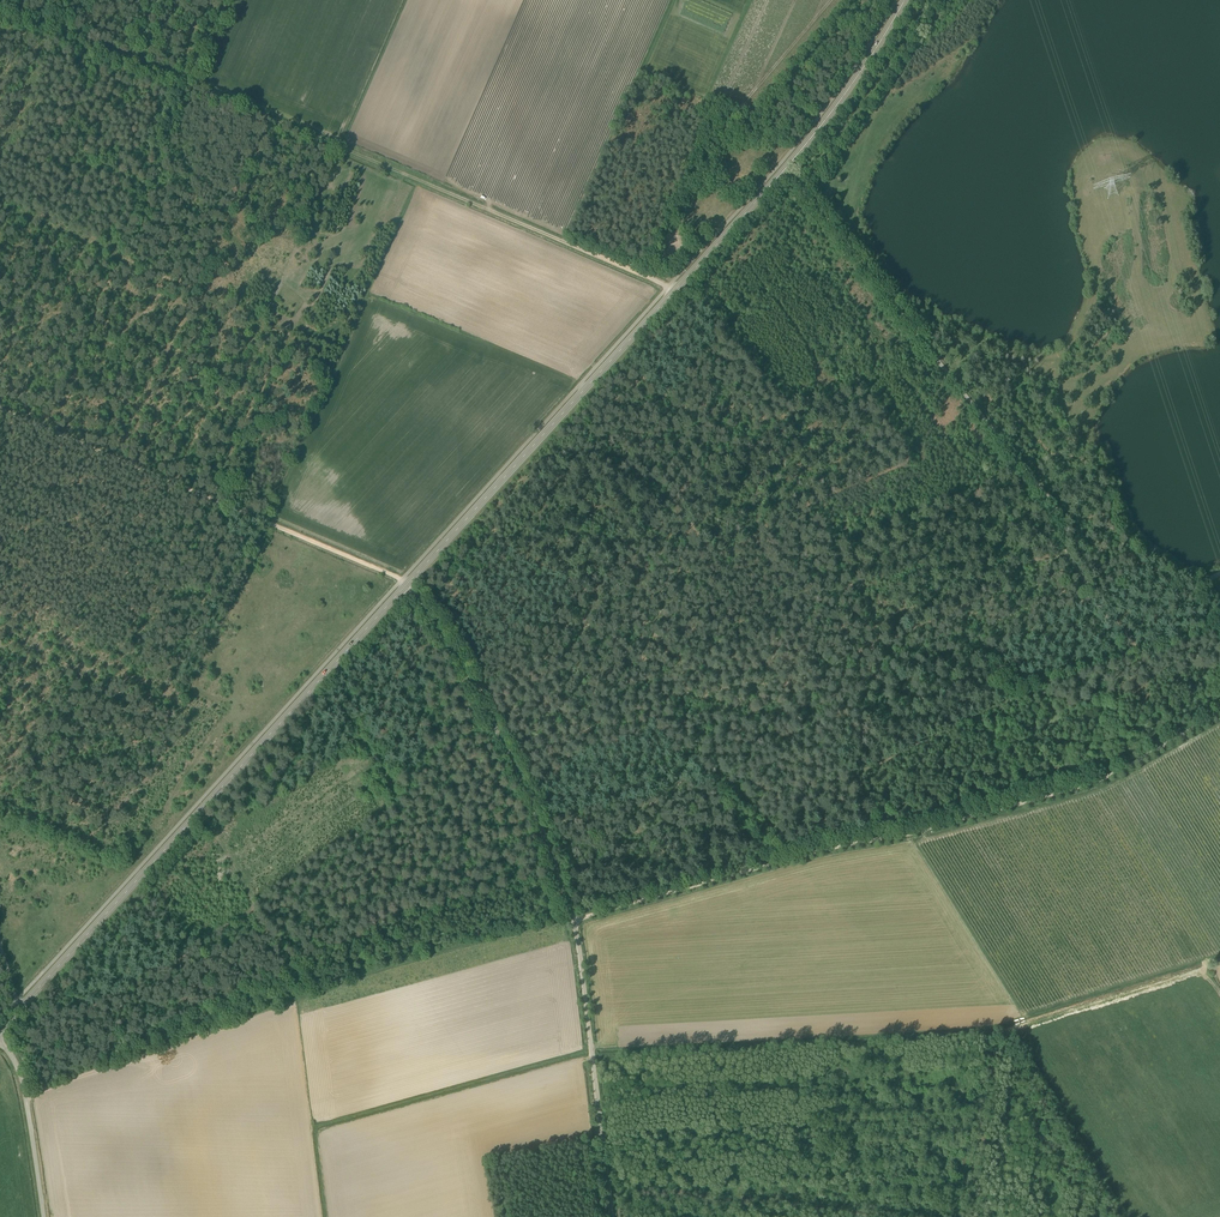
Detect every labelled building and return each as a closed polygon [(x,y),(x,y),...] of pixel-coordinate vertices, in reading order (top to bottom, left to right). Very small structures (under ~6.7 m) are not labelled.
[(487,1216),(492,1216),(489,1200),(484,1201),(487,1216)]
